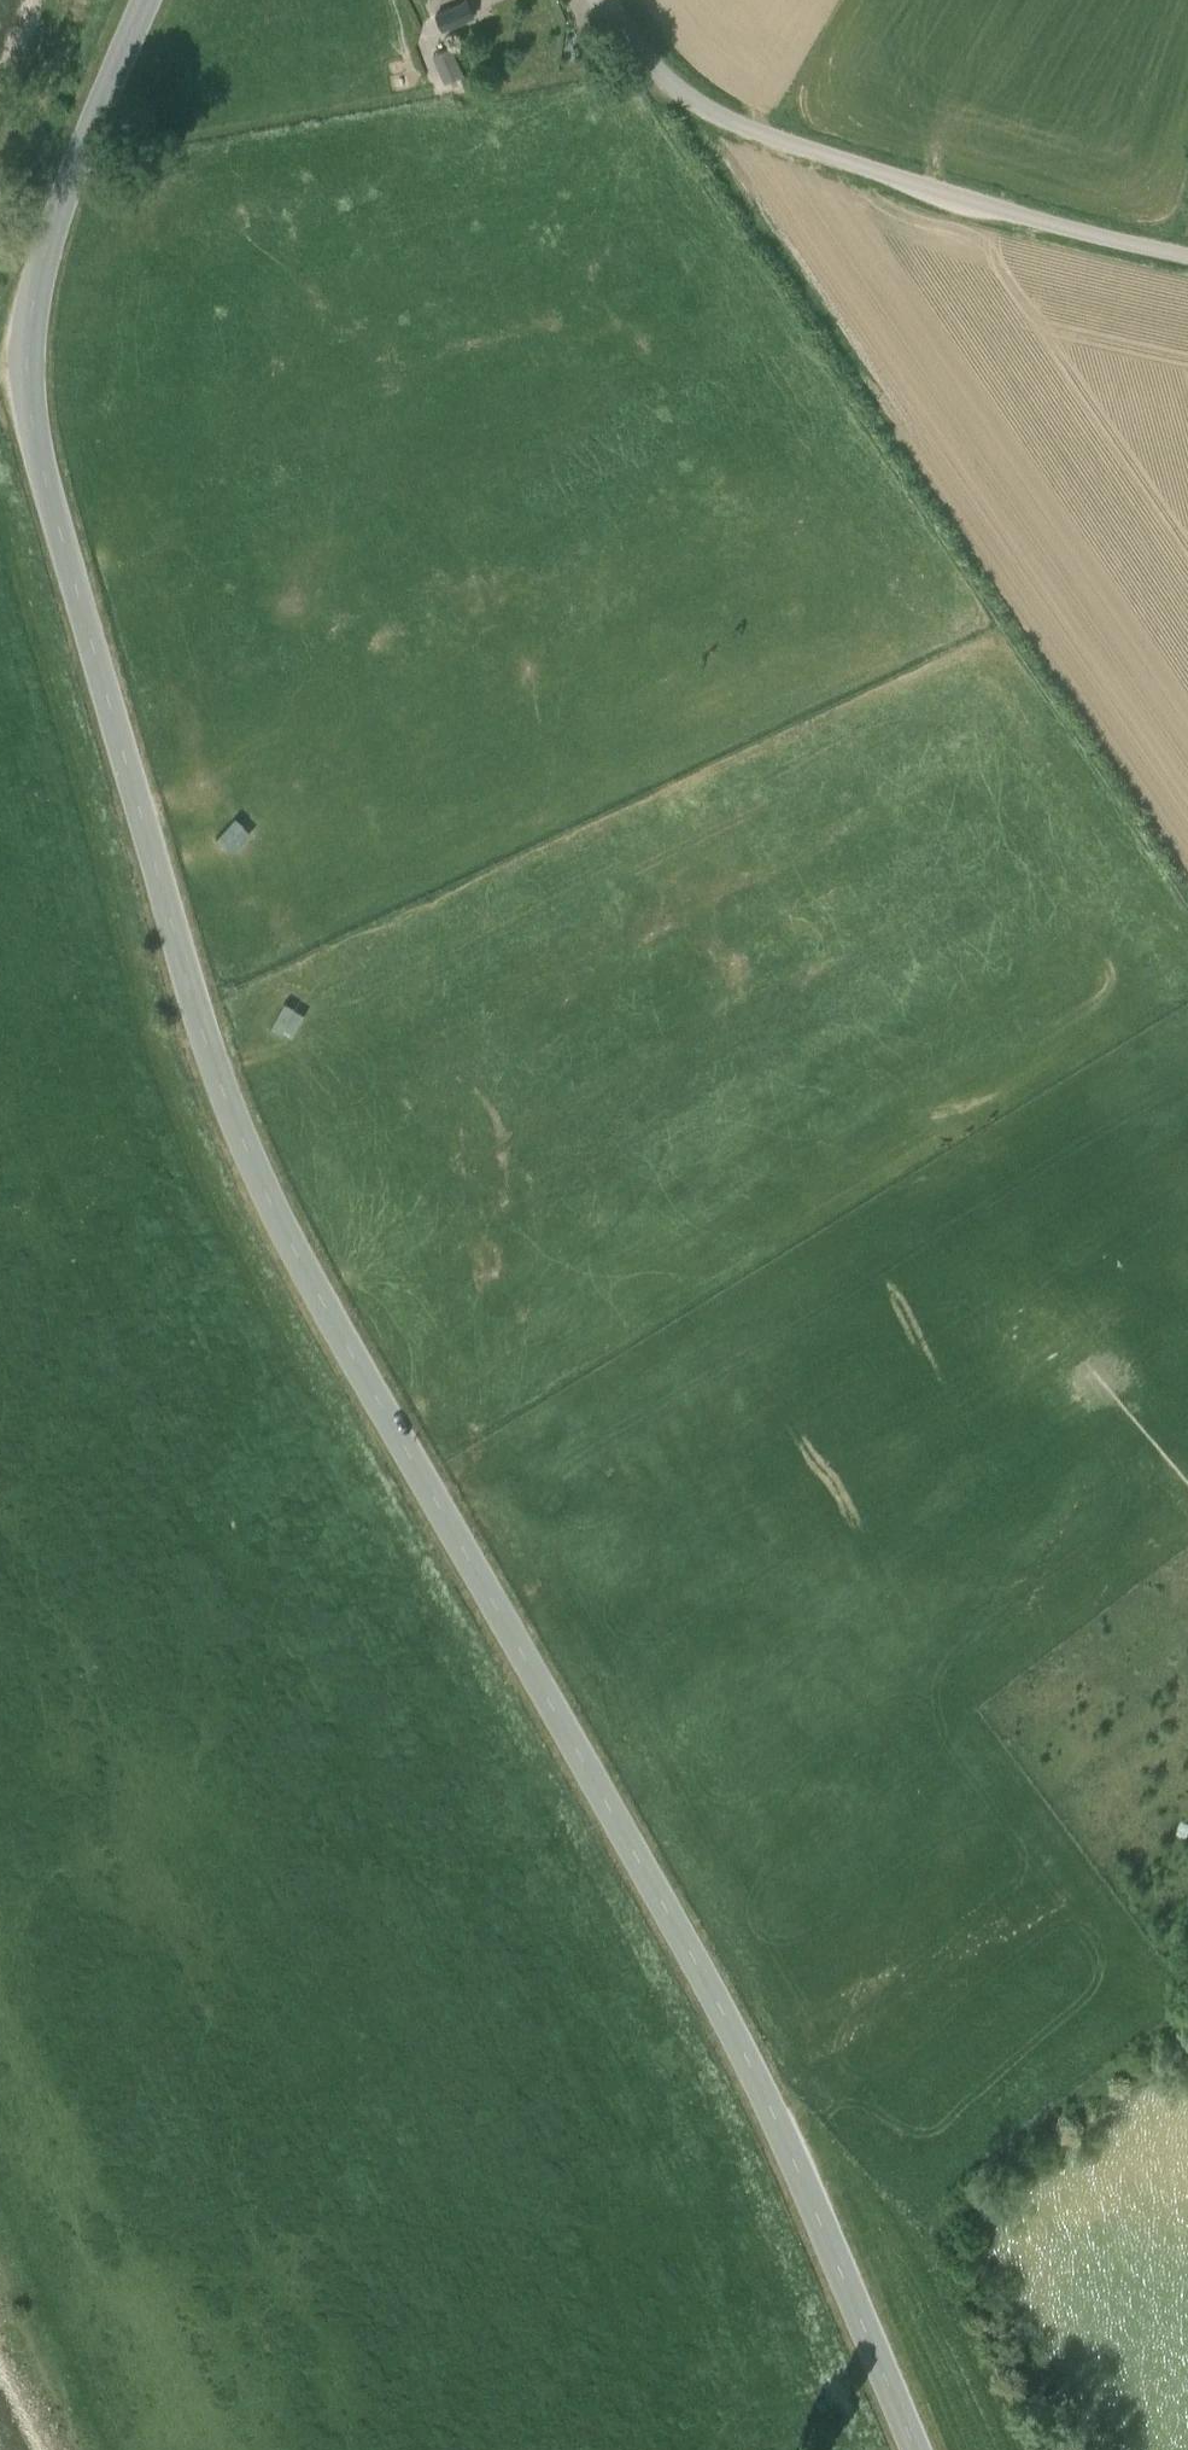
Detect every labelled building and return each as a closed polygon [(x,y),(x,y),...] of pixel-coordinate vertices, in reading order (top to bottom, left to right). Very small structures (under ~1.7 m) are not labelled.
[(442,31),(475,17),(467,0),(466,0),(435,14),(442,31)] [(436,53),(448,80),(462,74),(449,48),(436,53)] [(294,1033),(305,1009),(284,999),(273,1023),(294,1033)]
